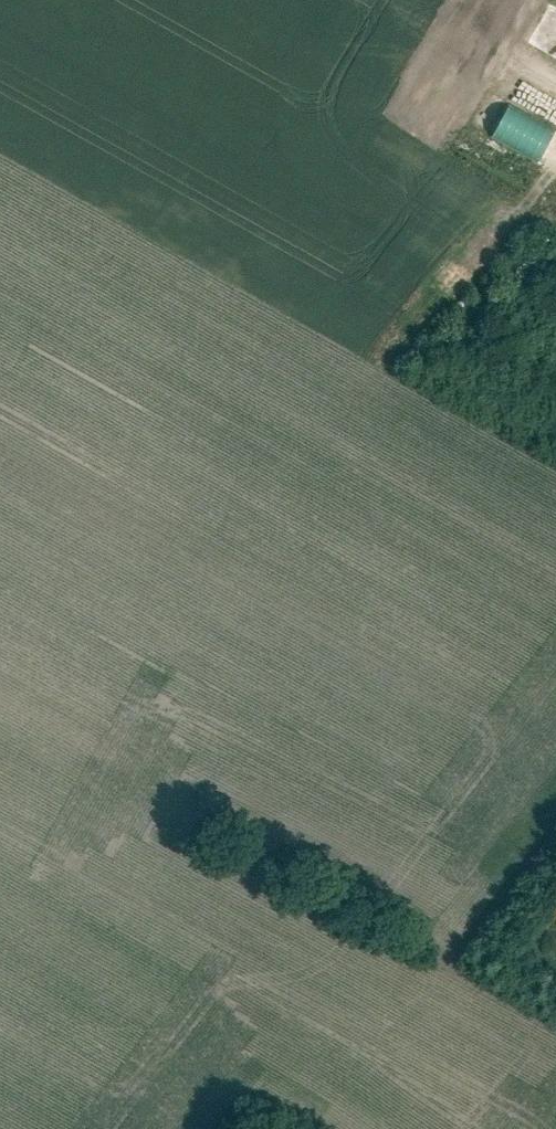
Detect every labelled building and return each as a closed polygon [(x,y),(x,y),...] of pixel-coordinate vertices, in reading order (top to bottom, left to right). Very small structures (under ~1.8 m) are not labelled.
[(496,132),(555,168),(555,135),(511,108),(496,132)]
